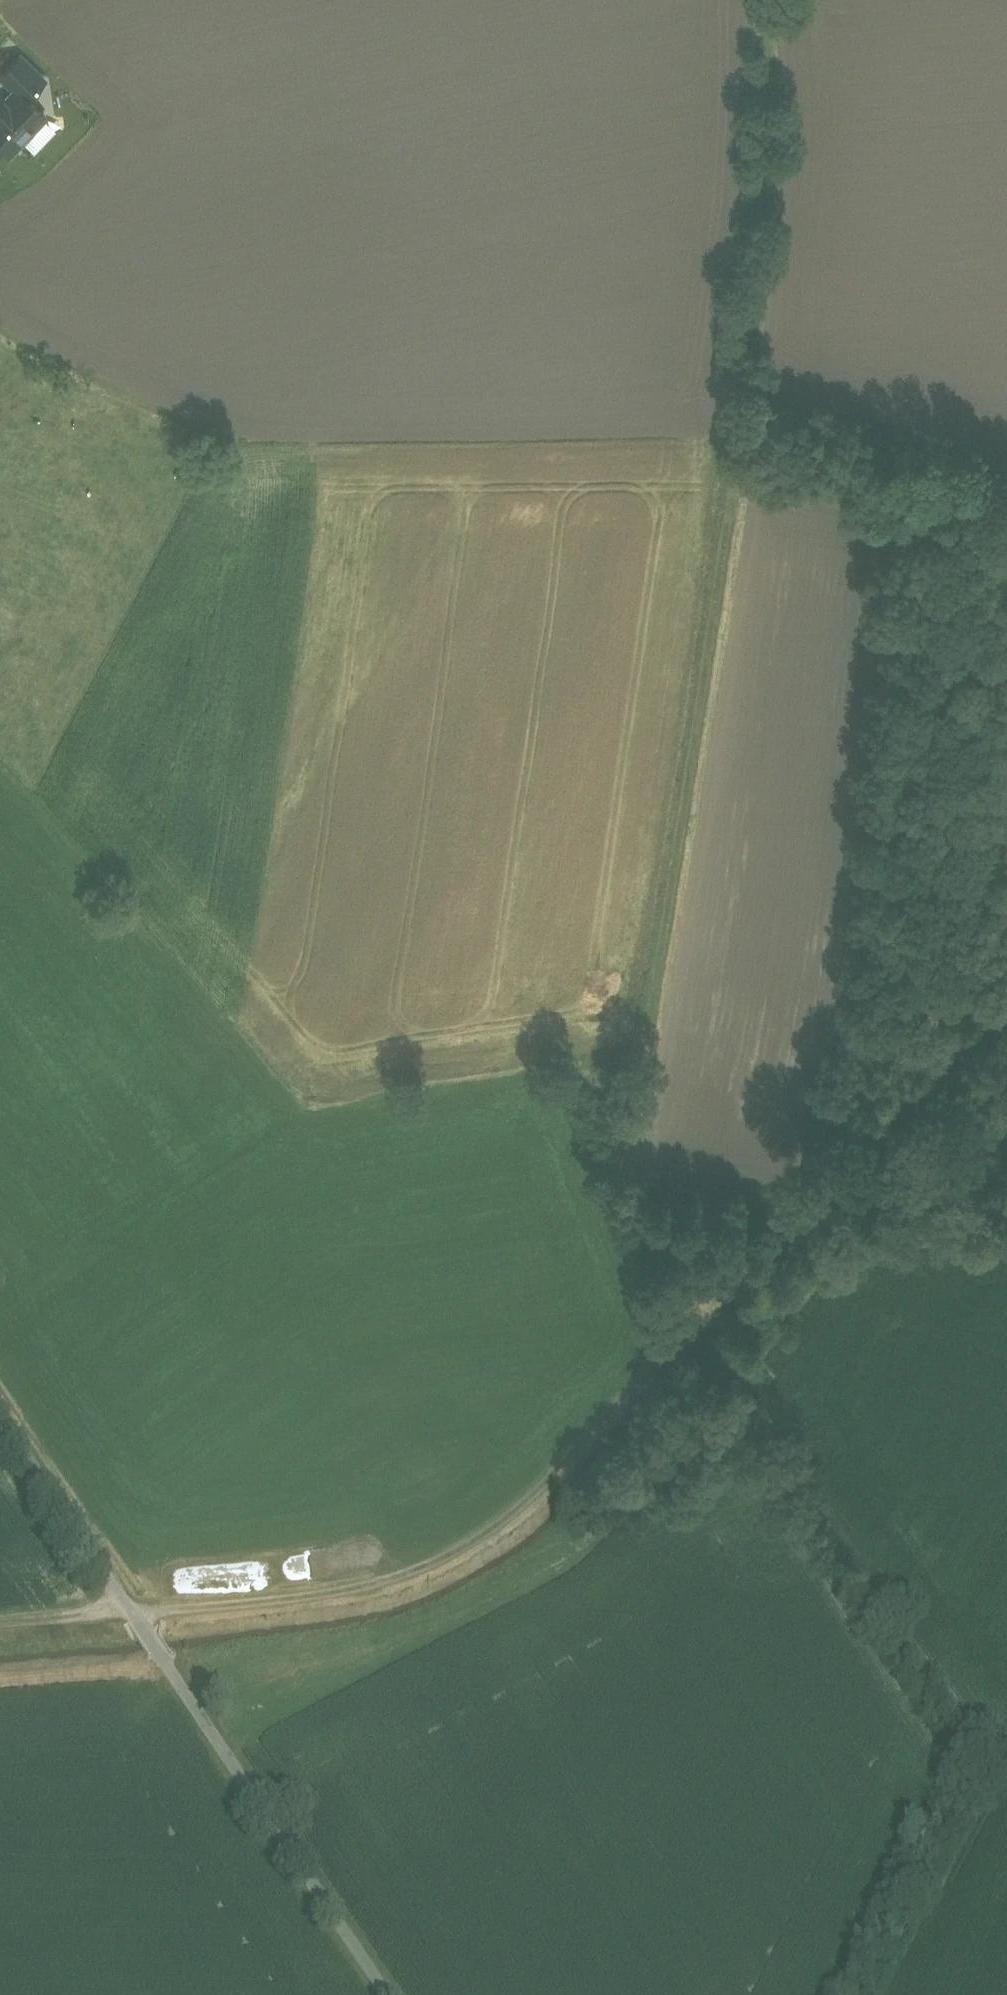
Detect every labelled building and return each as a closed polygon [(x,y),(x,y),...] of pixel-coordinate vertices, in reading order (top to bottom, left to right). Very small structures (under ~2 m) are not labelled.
[(3,73),(18,87),(0,105),(0,131),(21,152),(62,109),(44,93),(57,79),(26,49),(3,73)]
